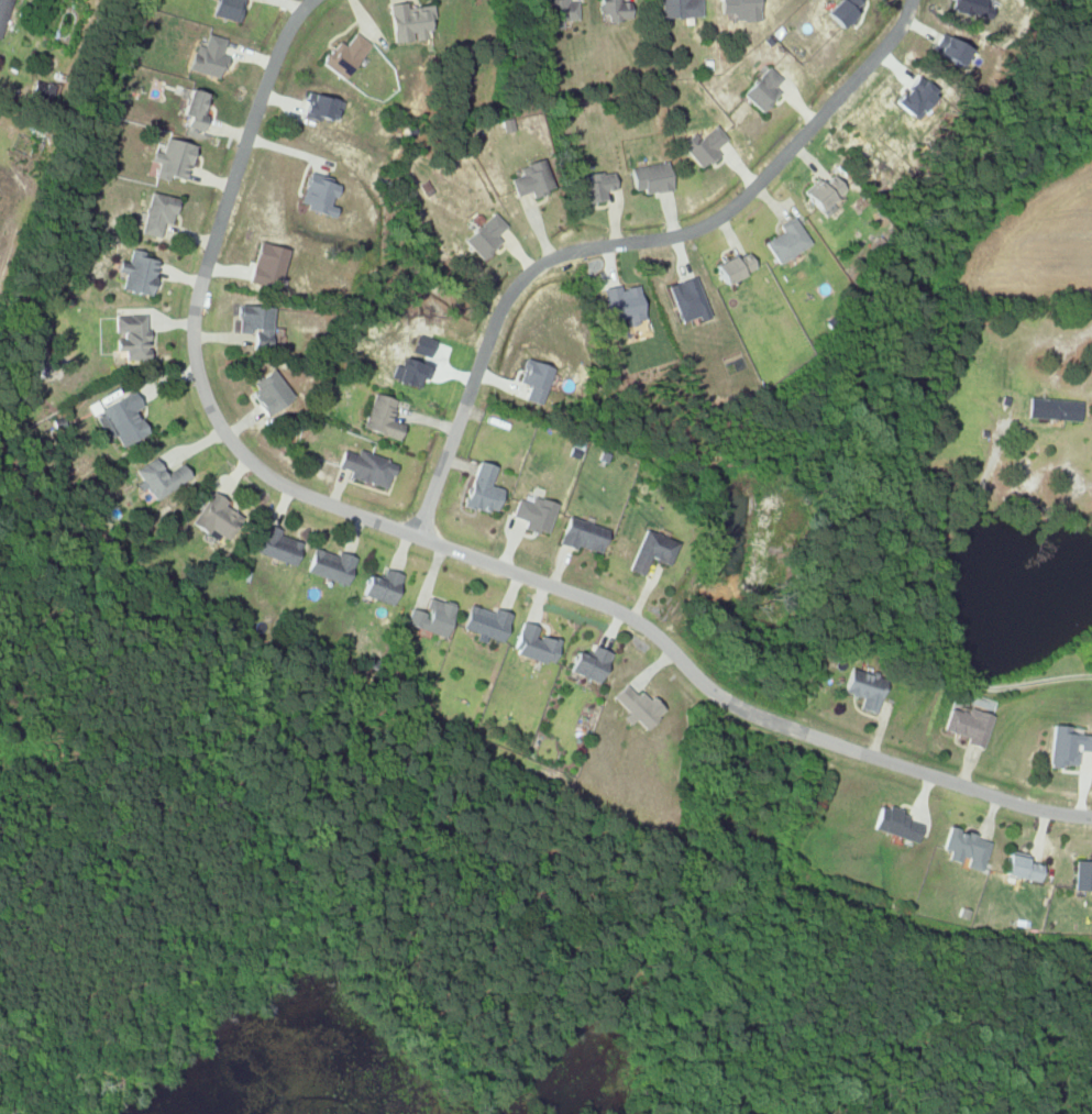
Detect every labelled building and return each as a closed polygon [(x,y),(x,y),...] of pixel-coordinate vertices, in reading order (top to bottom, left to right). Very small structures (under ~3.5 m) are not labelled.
[(9,0),(0,0),(0,30),(9,0)] [(208,14),(235,23),(243,0),(213,0),(208,14)] [(560,21),(576,21),(575,2),(566,2),(566,0),(544,0),(545,30),(561,29),(560,21)] [(605,22),(628,20),(626,4),(618,5),(618,0),(594,0),(595,15),(604,14),(605,22)] [(656,17),(699,18),(699,0),(656,0),(656,17)] [(757,0),(716,0),(717,14),(730,13),(730,22),(757,21),(757,0)] [(836,30),(855,13),(851,9),(861,0),(860,0),(837,0),(822,14),(836,30)] [(950,10),(986,21),(992,0),(953,0),(950,10)] [(391,43),(411,41),(423,39),(422,31),(430,30),(428,19),(432,19),(430,5),(404,8),(404,3),(386,5),(391,43)] [(368,45),(352,33),(341,45),(336,41),(318,64),(339,81),(368,45)] [(959,67),(969,49),(939,33),(929,52),(959,67)] [(186,70),(218,79),(225,57),(218,55),(223,39),(205,34),(202,47),(193,44),(186,70)] [(739,95),(759,114),(778,93),(772,88),(779,80),(765,67),(739,95)] [(185,118),(182,127),(200,131),(209,94),(184,89),(178,116),(185,118)] [(340,100),(304,92),(299,114),(334,123),(340,100)] [(504,132),(515,129),(511,117),(500,120),(504,132)] [(725,140),(715,125),(695,138),(691,132),(676,142),(695,170),(717,155),(713,148),(725,140)] [(194,143),(163,138),(161,154),(150,152),(149,162),(156,163),(154,176),(184,181),(188,154),(192,155),(194,143)] [(629,191),(640,190),(641,193),(668,191),(665,163),(627,167),(629,191)] [(602,201),(602,191),(614,191),(613,172),(586,174),(586,183),(578,183),(579,203),(602,201)] [(330,217),(332,207),(331,207),(336,182),(304,175),(298,203),(305,205),(304,212),(330,217)] [(821,184),(816,179),(799,194),(821,219),(833,208),(828,203),(843,189),(830,175),(821,184)] [(175,198),(148,192),(138,233),(158,238),(162,223),(169,225),(175,198)] [(509,232),(491,212),(460,241),(479,260),(509,232)] [(777,227),(780,232),(762,243),(777,265),(810,244),(792,217),(777,227)] [(244,282),(273,292),(287,251),(258,241),(244,282)] [(147,298),(155,261),(142,258),(144,252),(129,249),(125,271),(123,270),(118,292),(147,298)] [(710,267),(719,286),(755,269),(746,250),(710,267)] [(678,323),(695,316),(697,321),(709,316),(693,275),(664,286),(678,323)] [(606,321),(624,319),(624,324),(643,321),(637,285),(601,290),(606,321)] [(235,331),(249,332),(248,345),(269,346),(269,328),(270,328),(270,309),(235,308),(235,331)] [(112,317),(112,333),(120,333),(120,341),(113,341),(113,354),(121,354),(121,361),(145,361),(145,317),(112,317)] [(427,357),(435,334),(419,329),(411,351),(427,357)] [(426,378),(429,366),(395,356),(388,379),(417,387),(420,377),(426,378)] [(539,404),(550,366),(523,359),(517,382),(526,384),(523,399),(539,404)] [(246,378),(259,411),(288,400),(276,367),(246,378)] [(133,409),(140,404),(130,388),(96,409),(111,434),(112,434),(120,446),(145,430),(133,409)] [(360,428),(395,439),(401,424),(388,419),(394,400),(372,392),(360,428)] [(1024,419),(1079,421),(1080,401),(1025,399),(1024,419)] [(393,462),(354,449),(353,454),(339,450),(334,465),(347,470),(345,475),(385,488),(393,462)] [(133,469),(151,500),(189,477),(180,462),(163,473),(153,457),(133,469)] [(501,489),(488,485),(493,466),(473,460),(460,504),(494,513),(501,489)] [(205,533),(208,529),(222,536),(235,513),(221,506),(225,499),(208,490),(189,524),(205,533)] [(556,504),(519,491),(511,516),(524,520),(522,526),(545,534),(556,504)] [(606,528),(564,516),(556,541),(599,554),(606,528)] [(292,567),(302,543),(278,534),(279,531),(260,523),(249,549),(292,567)] [(627,570),(642,575),(648,559),(668,566),(676,541),(642,529),(627,570)] [(354,557),(334,551),(333,554),(311,547),(303,572),(345,585),(354,557)] [(355,594),(393,604),(401,573),(377,566),(374,576),(361,573),(355,594)] [(452,606),(427,598),(417,629),(442,637),(452,606)] [(509,613),(490,608),(489,610),(464,604),(458,628),(474,632),(472,640),(481,642),(483,637),(502,641),(509,613)] [(558,640),(534,633),(536,626),(519,621),(510,653),(551,664),(558,640)] [(584,655),(571,650),(563,668),(597,683),(609,653),(589,644),(584,655)] [(839,693),(858,696),(856,710),(877,713),(881,676),(843,671),(839,693)] [(608,698),(632,720),(632,719),(643,729),(663,708),(650,696),(647,700),(637,691),(634,695),(622,684),(608,698)] [(980,748),(990,715),(965,707),(963,713),(947,708),(940,729),(964,736),(962,742),(980,748)] [(1066,733),(1066,725),(1047,724),(1045,764),(1075,766),(1076,750),(1091,751),(1091,735),(1066,733)] [(874,804),(868,829),(916,841),(920,825),(904,821),(906,812),(874,804)] [(988,839),(944,827),(938,848),(945,850),(943,859),(960,863),(959,866),(979,871),(988,839)] [(997,873),(1036,882),(1041,864),(1025,860),(1026,855),(1002,849),(997,873)] [(1072,860),(1072,888),(1091,889),(1091,860),(1072,860)]
